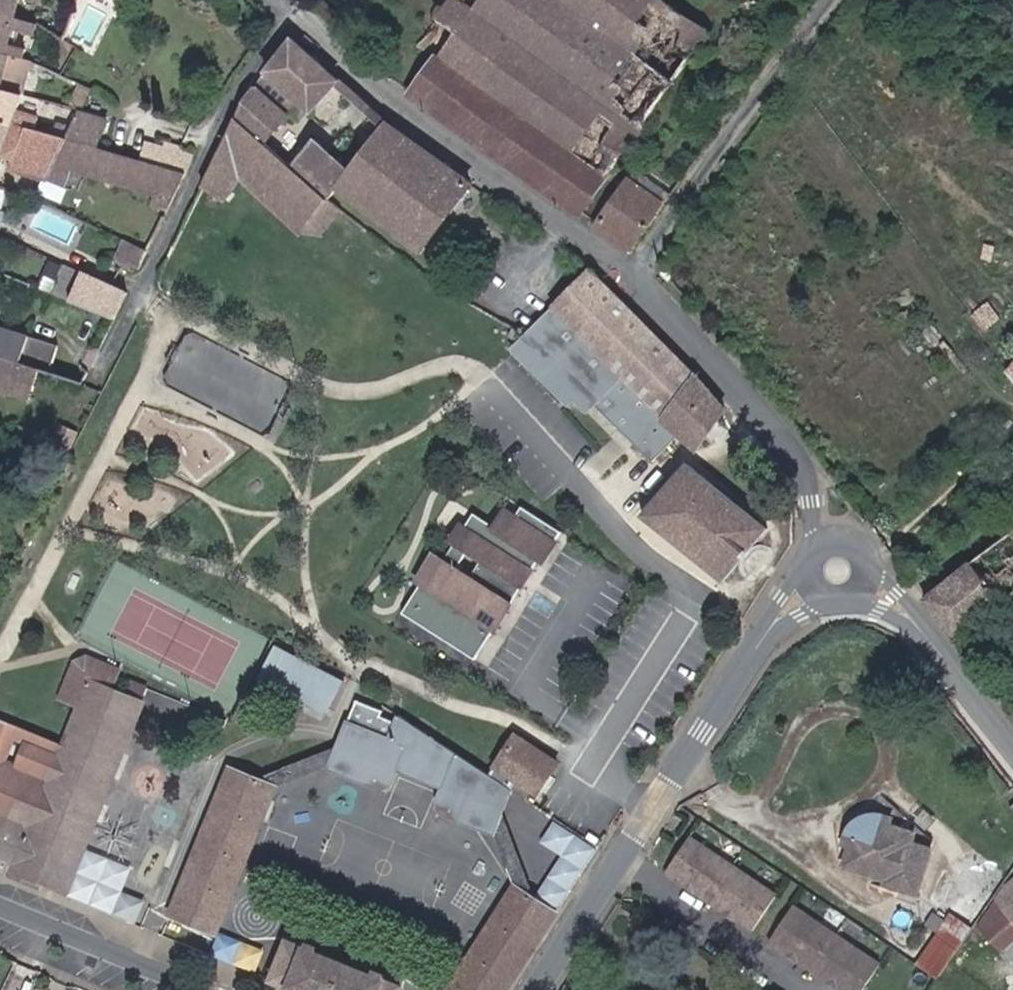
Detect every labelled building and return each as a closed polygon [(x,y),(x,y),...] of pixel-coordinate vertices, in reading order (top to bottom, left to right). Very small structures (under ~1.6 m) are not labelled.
[(27,0),(0,0),(0,8),(24,14),(27,0)] [(45,19),(69,35),(83,0),(53,0),(45,19)] [(663,0),(488,0),(448,60),(420,99),(589,217),(712,34),(663,0)] [(432,48),(448,60),(488,0),(464,0),(432,48)] [(31,58),(35,46),(17,41),(21,25),(42,30),(44,19),(24,14),(0,8),(0,50),(31,58)] [(252,141),(322,194),(330,183),(382,116),(284,34),(253,76),(262,83),(270,76),(309,105),(296,123),(247,84),(226,123),(252,141)] [(31,58),(0,50),(0,87),(32,95),(44,63),(31,58)] [(32,95),(0,87),(0,119),(76,141),(80,130),(26,109),(32,95)] [(382,116),(330,183),(409,245),(464,173),(382,116)] [(85,117),(80,130),(76,141),(107,150),(115,126),(85,117)] [(76,141),(0,119),(0,178),(1,176),(7,156),(21,160),(17,174),(27,177),(52,184),(55,178),(67,181),(71,171),(161,198),(158,208),(181,215),(194,187),(198,178),(168,169),(149,164),(107,150),(76,141)] [(281,216),(296,226),(322,194),(252,141),(226,123),(208,160),(232,178),(270,206),(281,216)] [(168,169),(173,155),(153,149),(149,164),(168,169)] [(198,178),(205,165),(173,155),(168,169),(198,178)] [(21,160),(7,156),(1,176),(25,183),(27,177),(17,174),(21,160)] [(232,178),(208,160),(205,165),(198,178),(194,187),(221,197),(232,178)] [(664,201),(630,178),(598,224),(632,247),(658,210),(664,201)] [(322,194),(296,226),(311,231),(333,203),(322,194)] [(149,275),(161,253),(134,241),(124,261),(131,272),(142,271),(149,275)] [(80,304),(93,278),(72,268),(59,296),(80,304)] [(559,310),(548,323),(573,347),(582,338),(607,361),(583,393),(655,465),(684,434),(696,444),(724,404),(680,352),(594,271),(573,292),(559,310)] [(137,297),(95,275),(93,278),(80,304),(124,321),(137,297)] [(559,310),(573,292),(531,332),(535,334),(548,323),(559,310)] [(525,329),(515,323),(511,333),(519,338),(525,329)] [(573,347),(548,323),(535,334),(531,332),(517,349),(574,406),(583,393),(607,361),(582,338),(573,347)] [(48,374),(60,377),(70,350),(0,325),(0,357),(48,374)] [(48,374),(0,357),(0,390),(37,404),(48,374)] [(76,449),(85,425),(68,420),(60,444),(76,449)] [(771,523),(689,457),(644,512),(727,577),(771,523)] [(519,579),(527,566),(531,569),(539,555),(543,558),(562,526),(519,500),(503,527),(472,508),(463,523),(469,527),(460,540),(454,537),(424,586),(418,582),(400,613),(476,659),(523,582),(519,579)] [(37,517),(28,514),(25,522),(32,525),(37,517)] [(930,601),(971,656),(986,644),(977,630),(1012,602),(1012,538),(930,601)] [(340,688),(271,655),(254,689),(325,722),(340,688)] [(37,888),(38,884),(67,894),(141,700),(138,699),(119,692),(109,688),(116,670),(81,657),(73,661),(58,697),(75,704),(60,744),(0,722),(0,815),(6,817),(0,833),(0,874),(37,888)] [(143,686),(124,678),(119,692),(138,699),(143,686)] [(511,789),(489,775),(396,719),(392,727),(376,720),(378,715),(354,704),(344,726),(407,752),(399,769),(443,788),(471,800),(463,819),(491,831),(496,820),(511,789)] [(344,726),(335,748),(329,763),(378,784),(385,785),(393,781),(399,769),(407,752),(344,726)] [(490,773),(530,798),(534,791),(539,794),(557,761),(513,735),(490,773)] [(329,763),(335,748),(278,775),(266,782),(275,786),(329,763)] [(266,782),(228,766),(167,913),(216,931),(275,786),(266,782)] [(530,798),(490,773),(489,775),(511,789),(529,800),(530,798)] [(471,800),(443,788),(437,800),(439,804),(442,810),(463,819),(471,800)] [(919,825),(891,802),(887,807),(884,817),(881,825),(869,826),(856,832),(855,829),(850,841),(856,843),(849,860),(886,873),(885,878),(920,891),(938,840),(934,837),(930,838),(917,832),(919,825)] [(860,823),(855,829),(856,832),(869,826),(881,825),(884,817),(870,819),(860,823)] [(532,885),(496,820),(491,831),(521,885),(529,890),(532,885)] [(850,841),(855,829),(840,824),(843,864),(885,878),(886,873),(849,860),(856,843),(850,841)] [(934,837),(919,825),(917,832),(930,838),(934,837)] [(566,850),(535,832),(523,854),(534,888),(560,904),(596,844),(576,833),(566,850)] [(776,895),(688,839),(665,876),(753,931),(776,895)] [(121,889),(76,873),(68,896),(113,913),(121,889)] [(521,885),(454,989),(508,989),(559,909),(529,890),(521,885)] [(793,905),(769,942),(846,989),(861,989),(881,961),(793,905)] [(976,923),(954,908),(949,915),(940,927),(919,958),(942,972),(958,948),(976,923)] [(949,915),(940,909),(931,921),(940,927),(949,915)] [(301,940),(283,981),(306,989),(405,989),(407,985),(301,940)]
